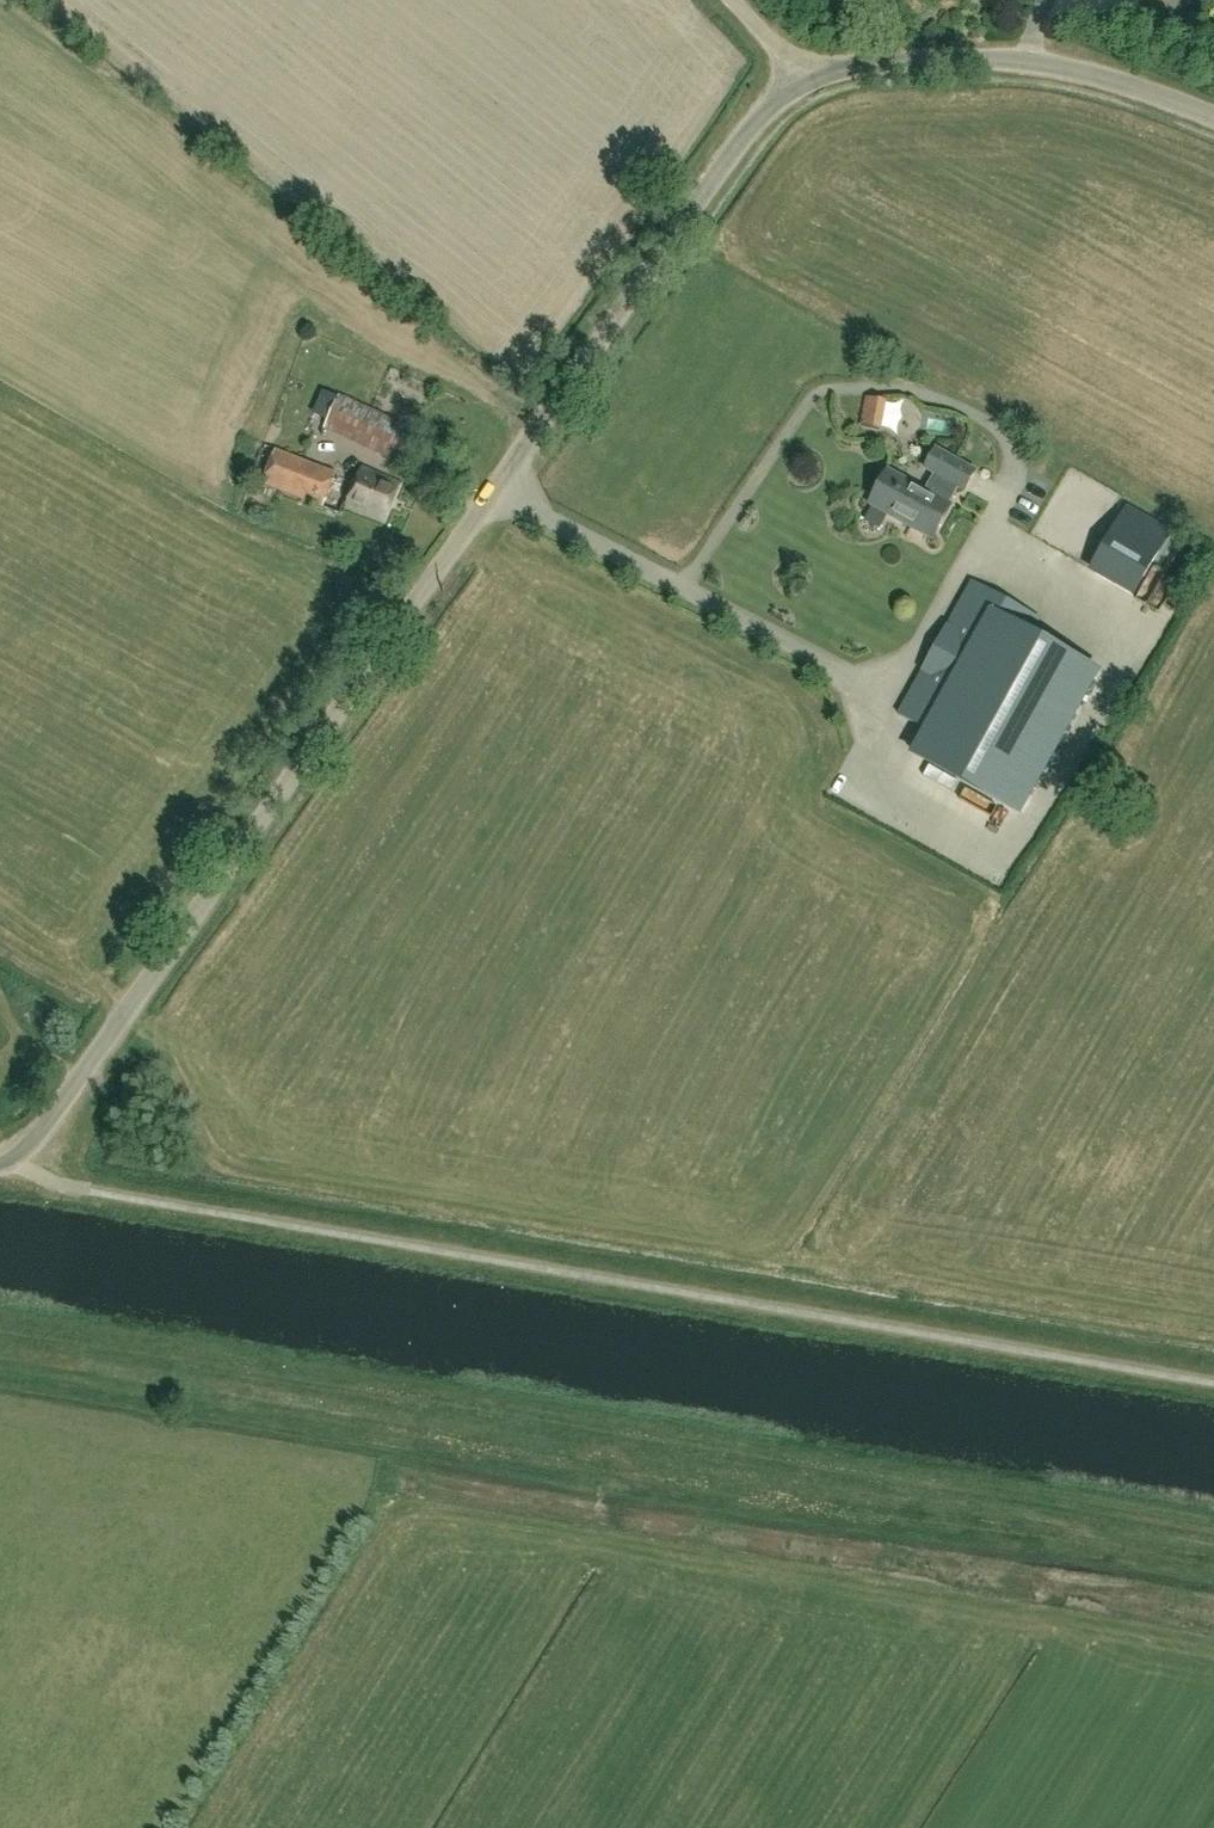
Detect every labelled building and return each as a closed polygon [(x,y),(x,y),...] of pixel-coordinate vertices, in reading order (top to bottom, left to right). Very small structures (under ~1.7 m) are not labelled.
[(417,431),(340,396),(339,399),(327,393),(317,415),(329,421),(326,429),(403,463),(417,431)] [(324,507),(337,473),(276,450),(263,484),(324,507)] [(889,471),(870,504),(933,539),(952,506),(950,504),(959,487),(966,490),(976,471),(936,450),(926,468),(935,473),(926,491),(889,471)] [(385,523),(401,484),(363,468),(347,507),(385,523)] [(1130,509),(1094,572),(1134,595),(1170,533),(1130,509)] [(912,753),(1019,812),(1096,672),(1030,635),(1039,619),(972,582),(899,714),(925,729),(912,753)] [(1093,696),(1086,704),(1104,718),(1110,709),(1093,696)] [(1095,719),(1076,724),(1081,740),(1099,735),(1095,719)]
